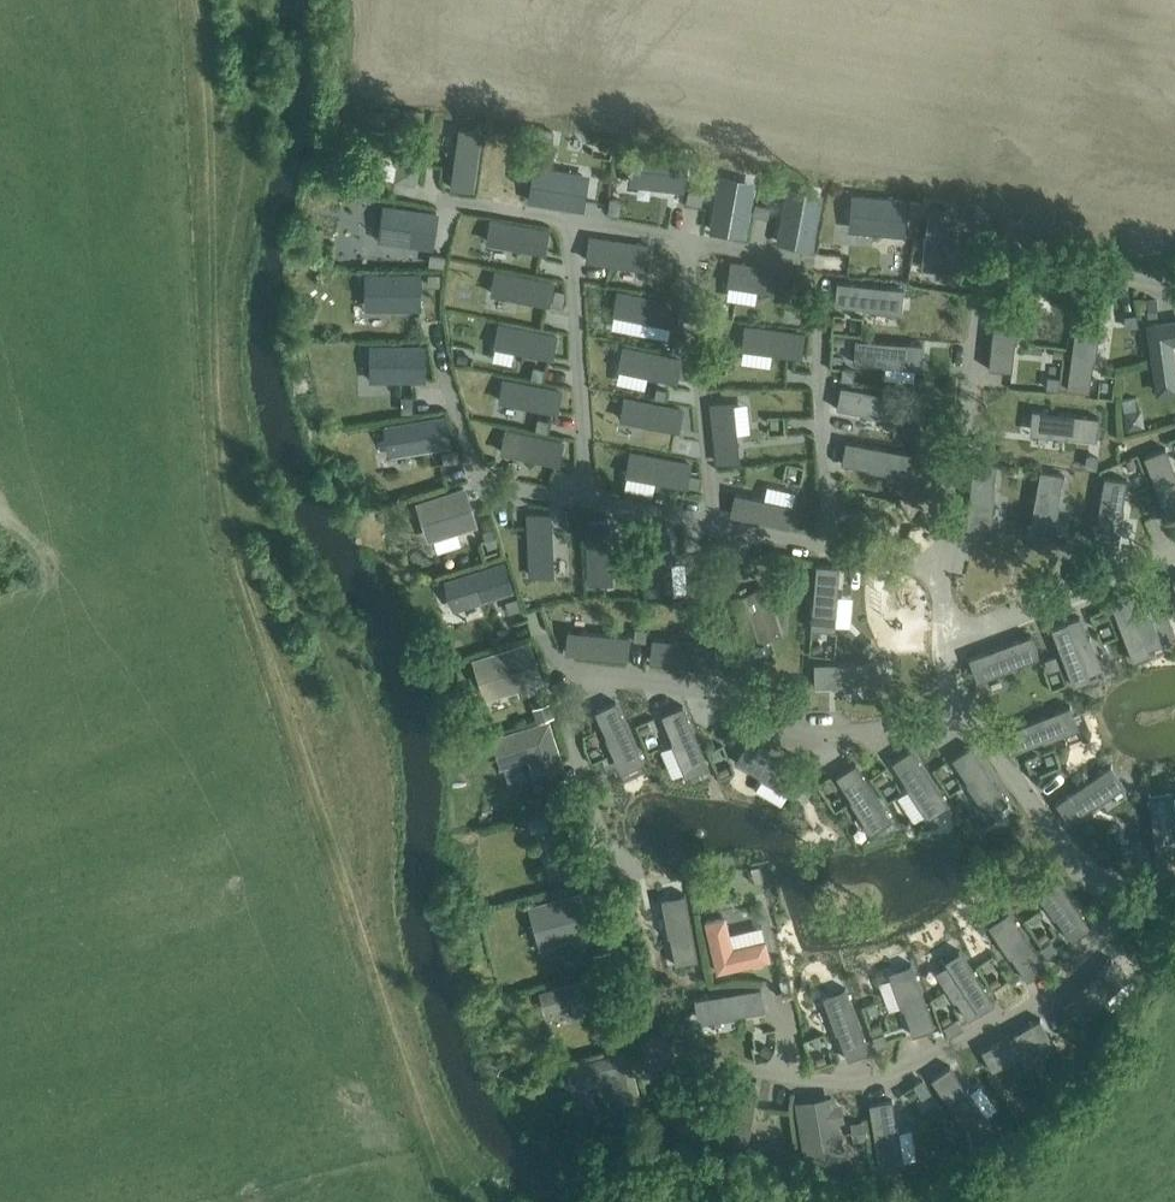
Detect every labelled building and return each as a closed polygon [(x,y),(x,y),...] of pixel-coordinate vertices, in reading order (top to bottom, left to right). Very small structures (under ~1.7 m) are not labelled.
[(403,110),(403,123),(421,123),(422,111),(403,110)] [(458,129),(449,186),(473,190),(481,133),(458,129)] [(373,131),(369,155),(399,160),(396,183),(419,187),(427,140),(373,131)] [(640,149),(636,185),(683,191),(687,155),(640,149)] [(534,165),(528,201),(573,209),(579,173),(534,165)] [(718,183),(709,230),(745,236),(754,189),(718,183)] [(687,192),(686,202),(701,205),(703,195),(687,192)] [(860,194),(856,230),(903,235),(907,199),(860,194)] [(785,196),(777,242),(811,248),(820,203),(785,196)] [(609,198),(608,213),(619,214),(620,199),(609,198)] [(910,200),(909,215),(919,216),(921,201),(910,200)] [(965,203),(963,215),(976,217),(978,205),(965,203)] [(755,204),(753,215),(769,217),(770,207),(755,204)] [(395,209),(390,243),(435,250),(440,215),(395,209)] [(493,221),(489,244),(547,255),(552,231),(493,221)] [(927,222),(921,270),(941,273),(941,267),(949,269),(955,226),(927,222)] [(591,236),(587,261),(645,270),(649,245),(591,236)] [(430,254),(428,264),(443,267),(445,256),(430,254)] [(732,261),(728,285),(785,294),(789,270),(732,261)] [(498,273),(493,297),(552,307),(556,284),(498,273)] [(428,274),(427,285),(439,285),(439,274),(428,274)] [(422,276),(377,276),(377,311),(422,311),(422,276)] [(837,280),(834,302),(898,309),(901,288),(837,280)] [(620,293),(615,317),(675,328),(679,305),(620,293)] [(1157,299),(1146,300),(1147,314),(1158,314),(1157,299)] [(995,308),(989,367),(1010,369),(1016,310),(995,308)] [(1137,315),(1125,316),(1127,328),(1138,326),(1137,315)] [(1144,329),(1154,395),(1174,392),(1167,345),(1174,344),(1174,324),(1144,329)] [(746,325),(743,349),(800,357),(803,333),(746,325)] [(501,327),(497,349),(554,360),(558,337),(501,327)] [(1075,327),(1067,388),(1088,391),(1096,329),(1075,327)] [(675,337),(673,349),(684,351),(686,339),(675,337)] [(855,338),(853,360),(917,365),(919,343),(855,338)] [(427,347),(381,347),(381,383),(427,383),(427,347)] [(624,348),(619,370),(675,382),(680,359),(624,348)] [(842,368),(842,380),(853,381),(854,369),(842,368)] [(1049,377),(1047,389),(1058,390),(1060,378),(1049,377)] [(503,380),(499,402),(556,413),(560,391),(503,380)] [(840,384),(836,407),(900,418),(904,396),(840,384)] [(656,388),(655,398),(664,399),(666,389),(656,388)] [(414,393),(403,393),(403,410),(414,410),(414,393)] [(1135,397),(1120,400),(1125,431),(1144,427),(1141,408),(1137,409),(1135,397)] [(625,399),(620,420),(677,432),(681,410),(625,399)] [(732,402),(710,404),(717,464),(739,462),(732,402)] [(1036,409),(1034,431),(1096,439),(1099,417),(1036,409)] [(448,417),(396,426),(401,457),(453,448),(448,417)] [(507,431),(502,455),(561,467),(566,443),(507,431)] [(845,441),(841,462),(870,467),(869,469),(907,476),(912,452),(845,441)] [(1144,456),(1168,516),(1174,513),(1174,477),(1163,448),(1144,456)] [(457,450),(441,453),(443,463),(459,461),(457,450)] [(631,453),(626,476),(685,488),(689,464),(631,453)] [(1087,455),(1085,468),(1097,469),(1099,457),(1087,455)] [(974,463),(968,529),(990,532),(997,466),(974,463)] [(1040,470),(1030,533),(1052,537),(1062,473),(1040,470)] [(689,475),(687,487),(699,489),(701,477),(689,475)] [(1104,476),(1094,539),(1115,543),(1126,480),(1104,476)] [(467,489),(428,502),(440,540),(480,528),(467,489)] [(734,495),(729,516),(787,528),(791,508),(734,495)] [(549,515),(523,516),(526,578),(552,577),(549,515)] [(608,522),(583,523),(586,586),(611,585),(608,522)] [(496,527),(483,531),(489,548),(501,545),(496,527)] [(667,532),(641,534),(646,597),(672,596),(667,532)] [(817,563),(812,625),(834,627),(839,565),(817,563)] [(505,564),(456,580),(465,610),(515,594),(505,564)] [(797,564),(778,572),(787,596),(807,588),(797,564)] [(769,587),(732,599),(749,649),(785,637),(769,587)] [(1138,589),(1110,599),(1130,653),(1148,646),(1148,645),(1159,640),(1148,609),(1146,610),(1138,589)] [(516,598),(505,602),(509,613),(520,609),(516,598)] [(1078,614),(1050,624),(1070,678),(1088,671),(1087,669),(1099,665),(1087,634),(1086,635),(1078,614)] [(635,629),(633,641),(645,642),(646,630),(635,629)] [(568,631),(566,655),(625,661),(628,637),(568,631)] [(1031,634),(972,656),(980,676),(1011,664),(1012,667),(1039,656),(1031,634)] [(653,639),(650,663),(711,669),(713,645),(653,639)] [(871,640),(862,649),(871,657),(879,648),(871,640)] [(482,661),(479,668),(483,680),(488,683),(489,686),(539,671),(532,646),(482,661)] [(1055,652),(1044,656),(1048,667),(1059,663),(1055,652)] [(881,661),(814,662),(814,687),(881,685),(881,661)] [(552,701),(535,706),(539,719),(556,714),(552,701)] [(615,701),(596,710),(624,771),(644,762),(615,701)] [(682,705),(663,713),(689,775),(709,767),(682,705)] [(1065,706),(1007,728),(1016,751),(1043,740),(1041,737),(1073,725),(1065,706)] [(550,725),(500,740),(503,751),(501,757),(503,765),(508,767),(532,760),(559,752),(550,725)] [(729,730),(723,739),(733,746),(739,736),(729,730)] [(746,741),(734,762),(791,794),(803,773),(746,741)] [(971,746),(953,757),(990,814),(1008,802),(971,746)] [(911,748),(892,760),(930,817),(948,805),(911,748)] [(856,762),(837,775),(873,831),(892,818),(856,762)] [(1106,765),(1054,801),(1068,821),(1092,804),(1090,801),(1118,782),(1106,765)] [(566,784),(548,790),(553,804),(571,798),(566,784)] [(1148,797),(1155,859),(1174,857),(1174,828),(1172,828),(1169,795),(1148,797)] [(570,810),(548,817),(566,876),(573,880),(590,875),(570,810)] [(1135,851),(1123,852),(1124,864),(1136,863),(1135,851)] [(1056,877),(1038,890),(1072,939),(1091,926),(1056,877)] [(537,908),(533,915),(536,927),(543,931),(595,917),(589,894),(537,908)] [(685,896),(664,900),(676,964),(698,960),(685,896)] [(1012,915),(993,928),(1027,980),(1046,967),(1012,915)] [(726,917),(706,921),(718,973),(774,960),(769,939),(733,947),(726,917)] [(1051,942),(1041,949),(1047,959),(1057,952),(1051,942)] [(613,948),(595,953),(598,967),(616,962),(613,948)] [(950,968),(940,974),(968,1018),(978,1011),(994,1001),(964,955),(948,965),(950,968)] [(638,962),(623,966),(627,982),(642,978),(638,962)] [(1107,962),(1062,1005),(1079,1022),(1124,980),(1107,962)] [(915,970),(894,977),(914,1034),(935,1026),(915,970)] [(596,977),(541,991),(547,1012),(602,998),(596,977)] [(786,981),(780,982),(782,992),(788,991),(786,981)] [(759,991),(694,1002),(700,1025),(763,1010),(759,991)] [(849,994),(827,1002),(848,1059),(869,1051),(849,994)] [(956,1019),(944,1028),(950,1037),(963,1029),(956,1019)] [(1035,1021),(981,1050),(993,1072),(1046,1042),(1035,1021)] [(884,1034),(873,1038),(876,1049),(888,1045),(884,1034)] [(627,1051),(569,1066),(575,1089),(615,1078),(622,1104),(640,1099),(627,1051)] [(948,1066),(930,1079),(969,1133),(987,1120),(948,1066)] [(923,1081),(914,1086),(922,1099),(931,1094),(923,1081)] [(733,1082),(725,1140),(747,1143),(755,1085),(733,1082)] [(825,1093),(791,1099),(802,1162),(817,1159),(814,1141),(832,1138),(825,1093)] [(890,1100),(868,1103),(880,1168),(901,1164),(890,1100)] [(866,1119),(852,1122),(854,1137),(869,1134),(866,1119)]
